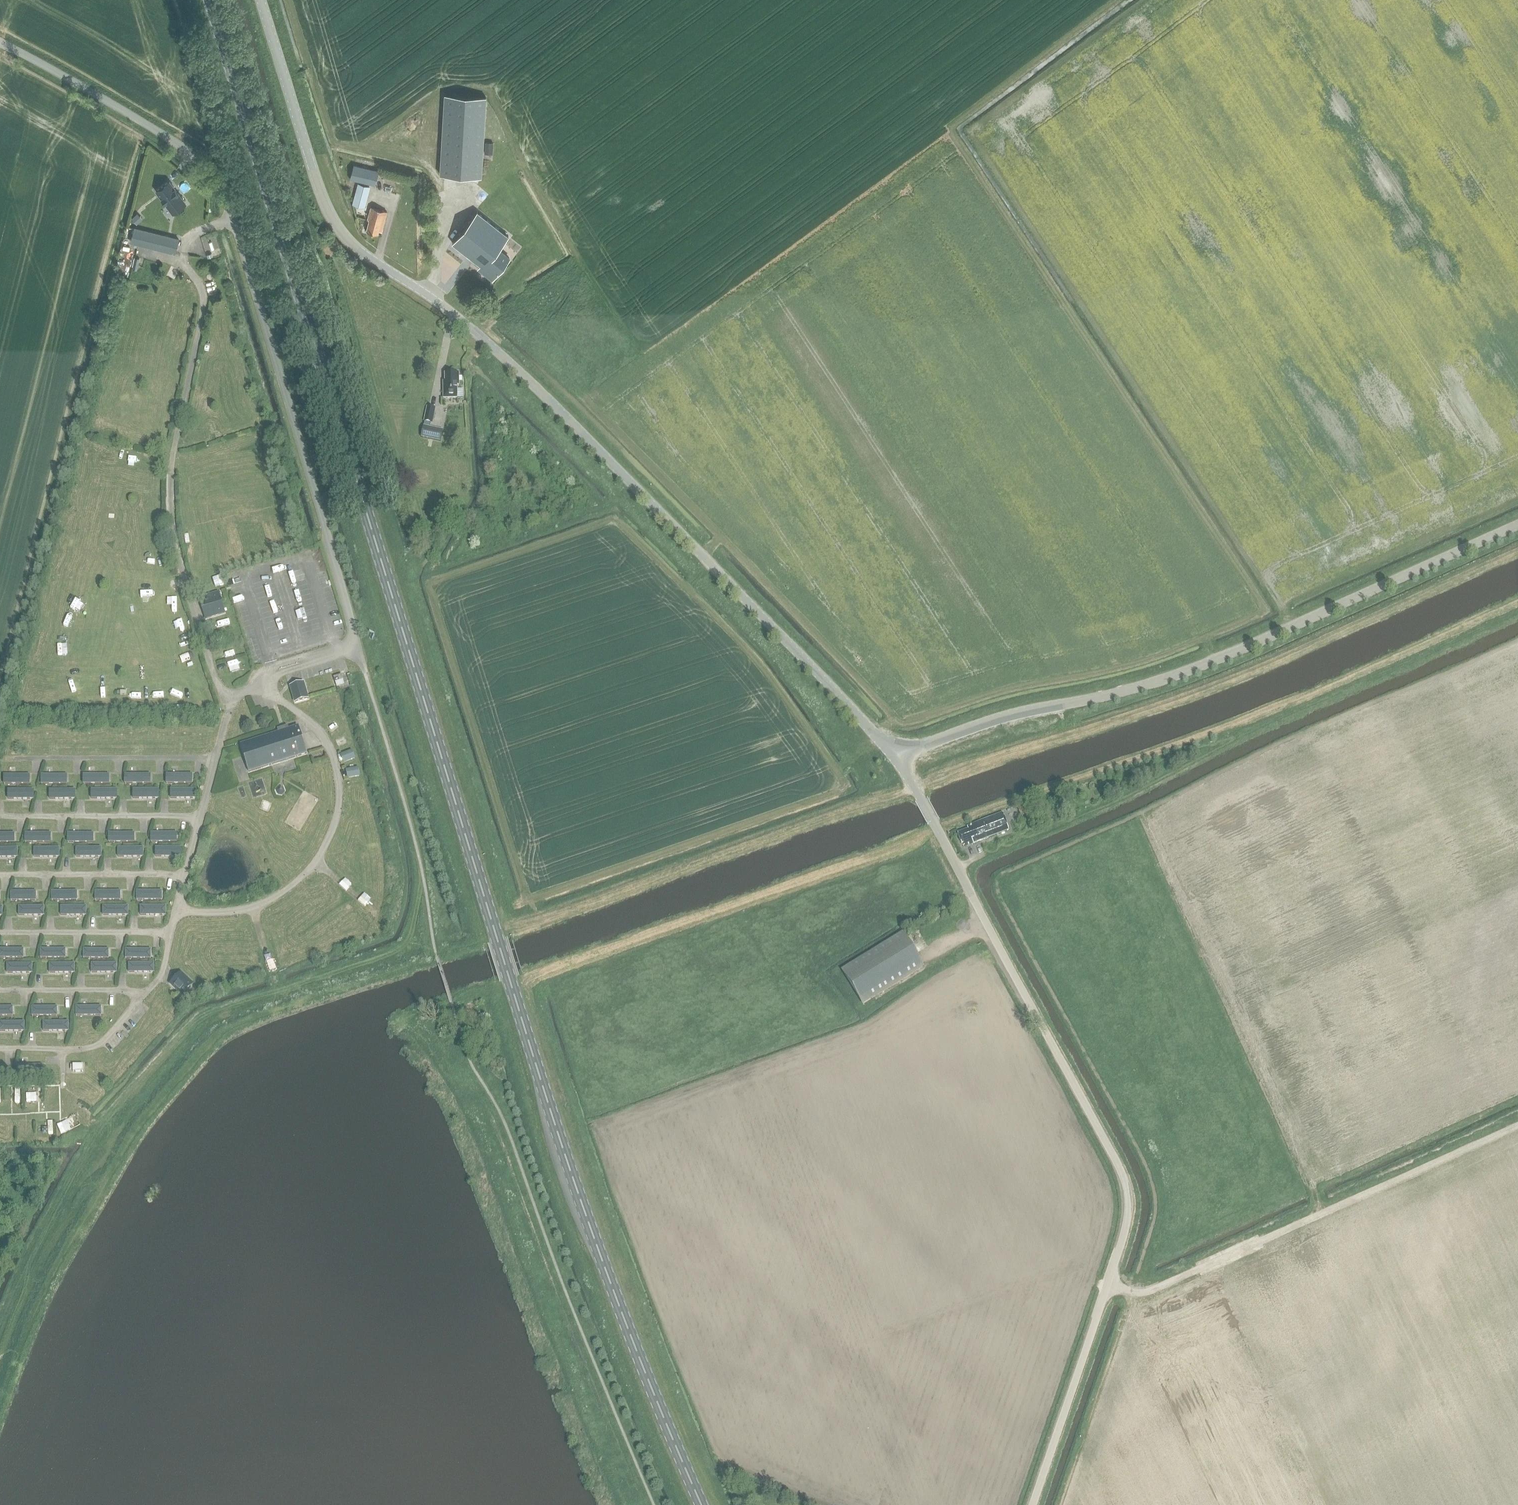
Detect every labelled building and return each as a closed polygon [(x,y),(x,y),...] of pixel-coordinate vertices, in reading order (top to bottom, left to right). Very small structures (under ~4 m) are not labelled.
[(439,175),(479,177),(483,97),(443,95),(439,175)] [(485,142),(485,154),(493,154),(493,143),(485,142)] [(379,171),(354,164),(350,179),(375,186),(379,171)] [(187,203),(170,181),(156,191),(173,213),(187,203)] [(354,198),(367,202),(370,186),(358,183),(354,198)] [(387,212),(371,207),(368,219),(369,219),(367,231),(378,234),(379,230),(382,231),(387,212)] [(509,237),(477,212),(452,243),(480,265),(483,267),(481,271),(492,280),(505,265),(501,262),(506,256),(498,250),(509,237)] [(137,213),(132,218),(137,224),(143,219),(137,213)] [(131,243),(175,254),(179,239),(135,227),(131,243)] [(444,385),(444,398),(458,398),(458,384),(460,384),(459,374),(446,374),(446,385),(444,385)] [(424,421),(432,423),(436,408),(427,406),(424,421)] [(166,433),(171,434),(174,418),(168,417),(166,433)] [(421,437),(440,441),(443,430),(423,425),(421,437)] [(219,592),(199,598),(206,620),(226,614),(219,592)] [(290,686),(294,703),(309,699),(304,682),(290,686)] [(241,745),(249,772),(307,754),(298,727),(288,730),(287,726),(278,729),(279,733),(241,745)] [(352,750),(340,754),(344,763),(356,758),(352,750)] [(358,767),(346,770),(348,778),(360,776),(358,767)] [(29,775),(3,775),(3,785),(30,785),(29,775)] [(67,775),(41,775),(41,785),(67,785),(67,775)] [(109,775),(83,775),(83,785),(109,784),(109,775)] [(150,775),(124,775),(124,785),(150,784),(150,775)] [(192,775),(166,775),(166,784),(192,784),(192,775)] [(159,799),(159,789),(133,789),(133,799),(159,799)] [(197,799),(197,789),(170,789),(170,799),(197,799)] [(34,790),(8,790),(8,799),(34,799),(34,790)] [(75,799),(75,790),(49,790),(49,799),(75,799)] [(117,799),(117,790),(91,790),(91,799),(117,799)] [(965,846),(1009,830),(1003,812),(986,819),(967,826),(968,829),(958,833),(962,843),(964,842),(965,846)] [(24,843),(51,843),(51,833),(24,833),(24,843)] [(67,843),(93,843),(93,833),(67,833),(67,843)] [(108,842),(134,843),(134,833),(108,833),(108,842)] [(150,843),(177,843),(177,833),(150,833),(150,843)] [(14,843),(14,834),(0,834),(0,843),(14,843)] [(118,857),(144,857),(144,847),(118,847),(118,857)] [(155,857),(181,857),(181,847),(155,847),(155,857)] [(18,857),(18,848),(0,848),(0,857),(18,857)] [(34,857),(60,857),(60,848),(34,848),(34,857)] [(76,857),(102,857),(102,848),(76,848),(76,857)] [(52,901),(77,901),(77,891),(52,891),(52,901)] [(95,901),(121,901),(121,891),(95,891),(95,901)] [(137,901),(162,901),(162,891),(137,891),(137,901)] [(11,901),(36,901),(36,892),(11,892),(11,901)] [(61,916),(87,916),(86,906),(61,906),(61,916)] [(103,916),(128,916),(128,906),(103,906),(103,916)] [(141,916),(166,916),(166,906),(141,906),(141,916)] [(19,916),(44,916),(44,907),(19,907),(19,916)] [(864,1004),(923,967),(902,933),(842,970),(864,1004)] [(24,958),(24,949),(0,949),(0,958),(24,958)] [(40,958),(66,959),(66,949),(40,949),(40,958)] [(83,959),(109,959),(109,949),(83,949),(83,959)] [(125,959),(151,959),(151,950),(125,949),(125,959)] [(129,973),(154,972),(154,963),(129,963),(129,973)] [(7,973),(32,973),(33,964),(7,964),(7,973)] [(50,973),(75,973),(75,964),(50,964),(50,973)] [(92,973),(117,973),(117,964),(92,964),(92,973)] [(169,984),(182,997),(194,985),(181,972),(169,984)] [(13,1016),(13,1007),(0,1007),(0,1016),(13,1016)] [(32,1016),(58,1016),(58,1007),(32,1007),(32,1016)] [(76,1016),(102,1016),(102,1007),(76,1007),(76,1016)] [(25,1031),(25,1022),(0,1022),(0,1031),(25,1031)] [(43,1031),(69,1031),(69,1022),(43,1022),(43,1031)] [(42,1065),(17,1065),(17,1075),(42,1074),(42,1065)] [(29,1139),(29,1130),(19,1130),(19,1139),(29,1139)]
